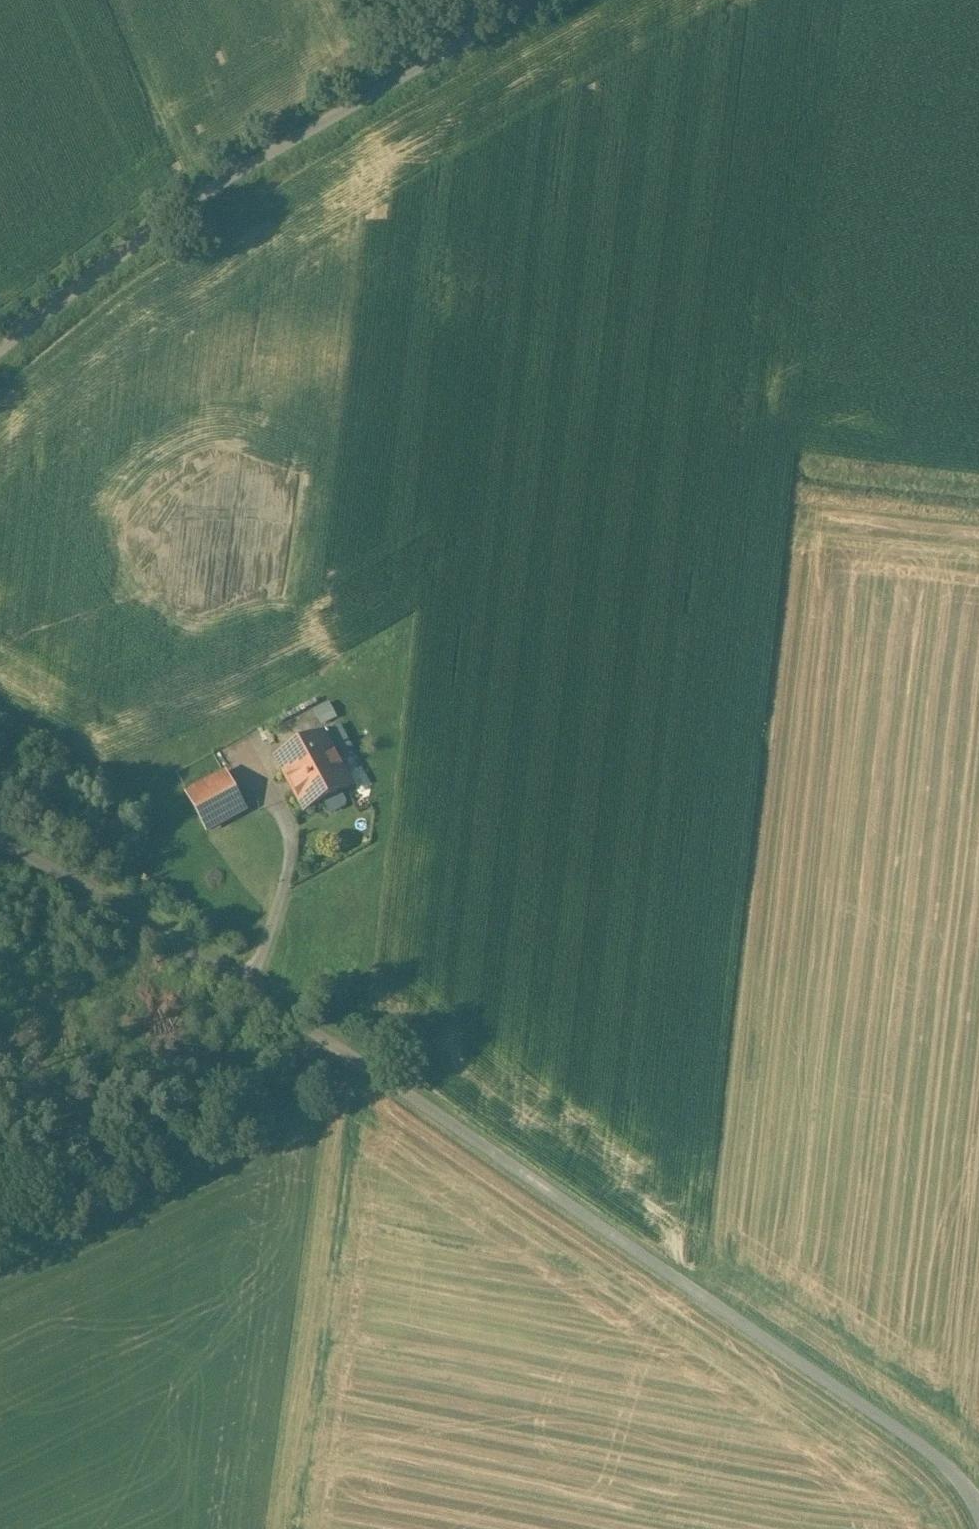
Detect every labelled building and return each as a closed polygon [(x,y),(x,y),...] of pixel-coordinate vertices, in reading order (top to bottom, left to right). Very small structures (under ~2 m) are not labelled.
[(331,714),(281,742),(313,799),(363,772),(331,714)] [(258,808),(232,760),(194,781),(220,828),(258,808)]
